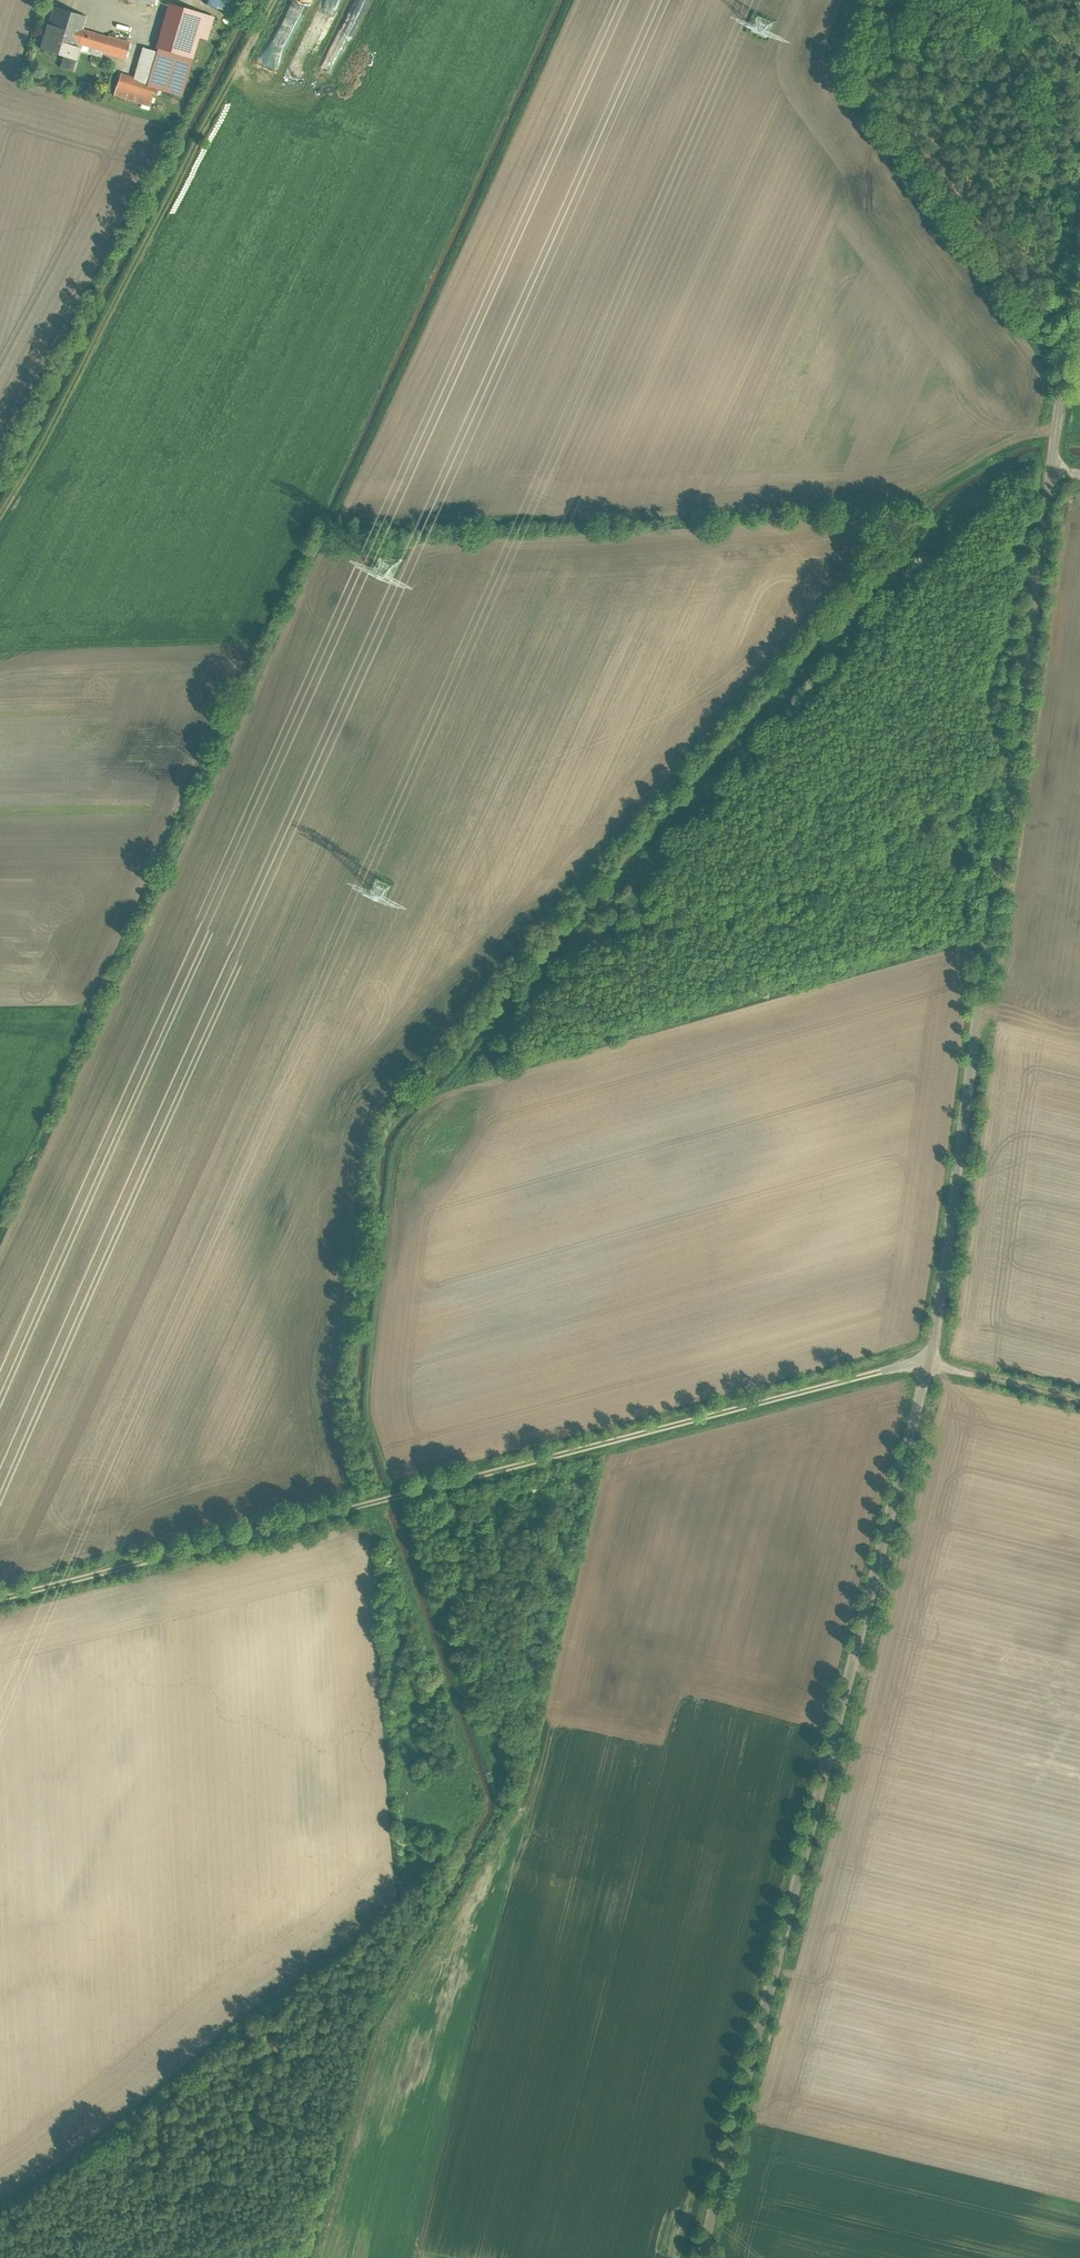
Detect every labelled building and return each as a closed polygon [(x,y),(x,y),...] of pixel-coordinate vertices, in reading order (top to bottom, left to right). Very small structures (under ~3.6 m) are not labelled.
[(227,11),(230,0),(207,0),(205,6),(227,11)] [(88,16),(55,7),(44,46),(78,55),(81,42),(85,28),(88,16)] [(207,17),(175,7),(152,84),(184,93),(207,17)] [(133,41),(85,28),(81,42),(129,55),(133,41)] [(124,74),(117,94),(152,106),(159,86),(152,84),(124,74)]
